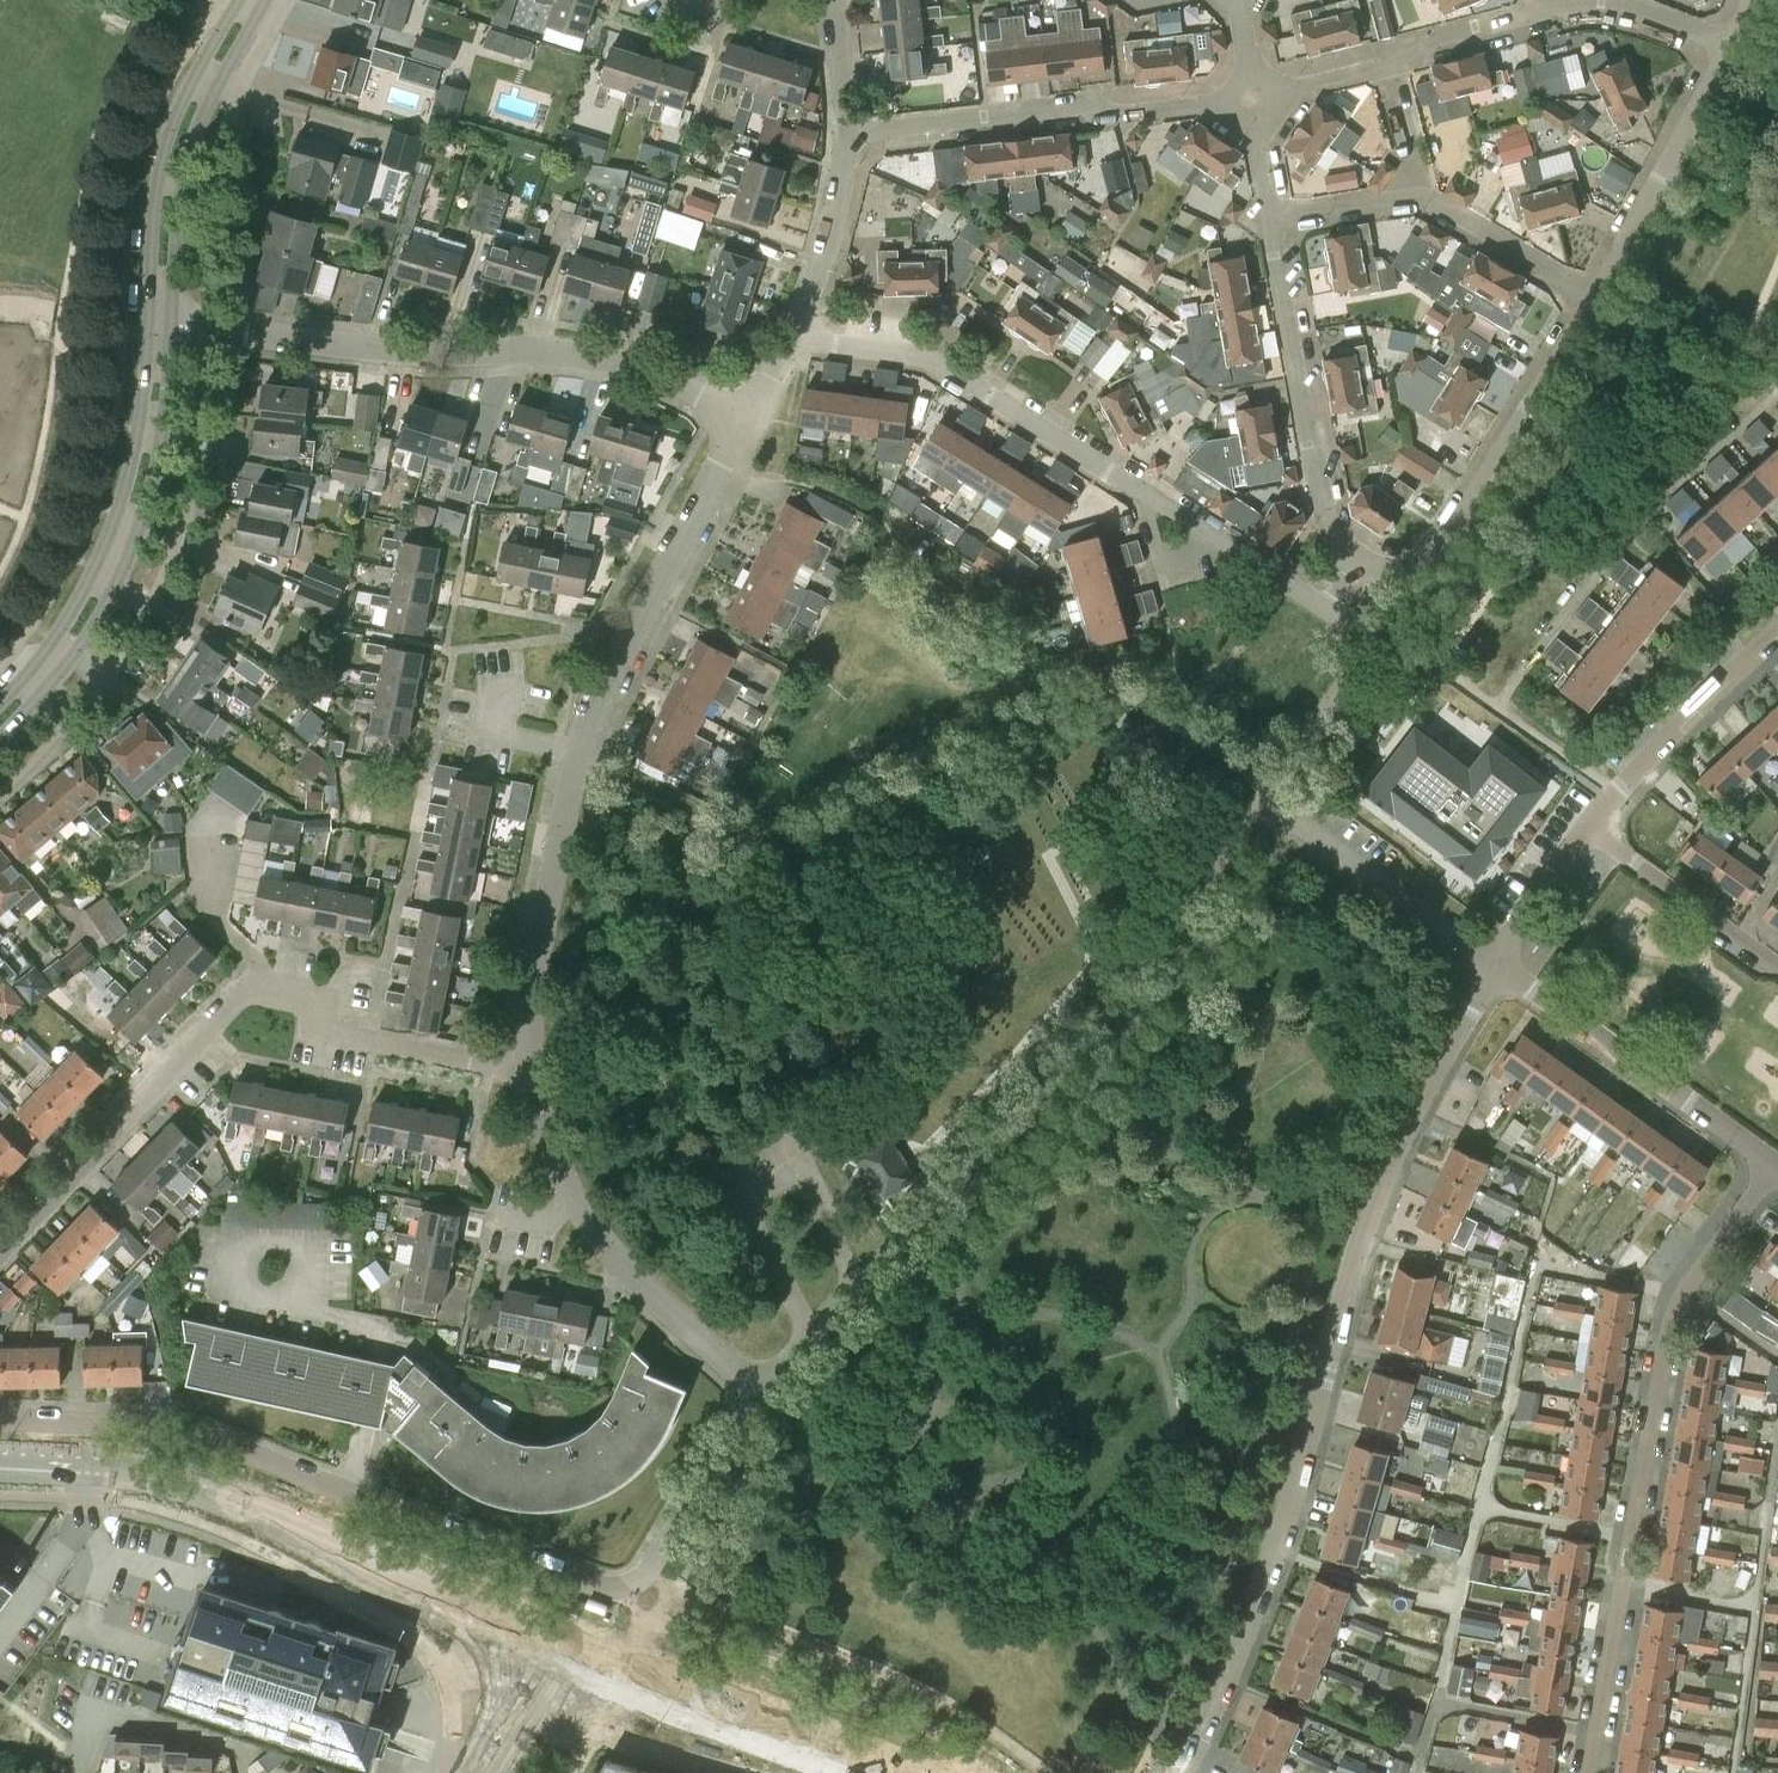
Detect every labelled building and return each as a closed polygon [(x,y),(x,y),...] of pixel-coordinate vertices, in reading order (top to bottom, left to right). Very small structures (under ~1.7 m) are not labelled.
[(381,0),(338,0),(334,12),(374,24),(381,0)] [(565,0),(536,0),(536,1),(557,8),(550,27),(586,39),(596,9),(565,0)] [(596,9),(599,0),(565,0),(596,9)] [(925,18),(925,19),(941,17),(940,6),(924,8),(923,0),(884,0),(886,22),(925,18)] [(1086,2),(1108,18),(1118,4),(1113,0),(1088,0),(1086,2)] [(1382,40),(1395,36),(1386,0),(1372,0),(1382,40)] [(1468,0),(1439,0),(1444,13),(1451,10),(1458,13),(1466,10),(1468,4),(1469,3),(1468,0)] [(1340,14),(1328,17),(1335,48),(1338,47),(1343,49),(1351,47),(1354,43),(1360,41),(1356,24),(1363,22),(1359,9),(1357,1),(1338,6),(1340,14)] [(1021,83),(1013,18),(1007,19),(1006,8),(995,10),(996,20),(1001,20),(1003,40),(986,42),(991,87),(1021,83)] [(100,19),(125,32),(131,22),(105,9),(100,19)] [(1331,49),(1335,48),(1328,17),(1326,9),(1293,18),(1295,26),(1294,27),(1297,40),(1304,38),(1309,55),(1317,54),(1321,55),(1330,53),(1331,49)] [(1082,10),(1070,11),(1077,77),(1107,73),(1101,28),(1085,30),(1082,10)] [(1157,12),(1159,33),(1180,31),(1178,10),(1157,12)] [(1043,35),(1048,80),(1077,77),(1070,11),(1056,13),(1058,34),(1043,35)] [(1013,18),(1021,83),(1048,80),(1043,35),(1028,37),(1025,17),(1013,18)] [(925,18),(886,22),(889,51),(927,47),(944,46),(943,35),(926,37),(925,19),(925,18)] [(1276,41),(1274,27),(1262,29),(1264,43),(1273,41),(1276,41)] [(489,30),(484,47),(526,59),(531,42),(489,30)] [(418,36),(412,58),(451,69),(457,47),(418,36)] [(1174,49),(1160,51),(1164,82),(1168,81),(1171,85),(1182,84),(1186,79),(1191,78),(1189,60),(1196,59),(1194,46),(1193,46),(1192,37),(1173,39),(1174,49)] [(1226,50),(1224,37),(1212,39),(1214,52),(1226,50)] [(1540,39),(1526,42),(1530,58),(1544,55),(1540,39)] [(728,82),(732,84),(749,89),(761,52),(733,43),(716,99),(726,103),(730,92),(725,90),(728,82)] [(1162,82),(1164,82),(1160,51),(1147,52),(1146,43),(1127,45),(1130,68),(1136,67),(1138,85),(1145,84),(1149,88),(1158,87),(1162,82)] [(929,65),(927,47),(889,51),(892,81),(930,76),(948,74),(946,63),(929,65)] [(315,83),(347,93),(358,58),(326,48),(315,83)] [(607,93),(610,86),(630,93),(631,93),(643,57),(615,48),(597,104),(607,107),(611,94),(607,93)] [(755,91),(760,92),(776,98),(788,61),(761,52),(749,89),(743,108),(753,112),(757,100),(752,98),(755,91)] [(1485,53),(1458,60),(1466,94),(1494,87),(1494,86),(1504,84),(1501,71),(1491,73),(1485,53)] [(435,92),(443,69),(406,57),(399,80),(435,92)] [(658,102),(670,66),(643,57),(631,93),(630,93),(624,112),(634,116),(639,102),(635,101),(637,95),(641,96),(657,102),(658,102)] [(1541,96),(1544,97),(1571,90),(1562,58),(1532,66),(1540,97),(1541,96)] [(1589,63),(1593,72),(1605,98),(1635,83),(1623,58),(1604,67),(1600,58),(1589,63)] [(1434,67),(1439,86),(1425,89),(1429,102),(1442,99),(1448,121),(1471,115),(1466,94),(1458,60),(1434,67)] [(788,61),(776,98),(770,117),(780,120),(781,118),(784,108),(780,107),(782,100),(804,107),(816,70),(788,61)] [(658,102),(657,102),(651,121),(662,125),(666,111),(662,110),(664,104),(686,111),(691,93),(697,75),(670,66),(658,102)] [(1513,71),(1526,120),(1540,117),(1565,133),(1570,125),(1575,118),(1544,97),(1541,96),(1540,97),(1532,66),(1513,71)] [(1626,115),(1646,105),(1635,83),(1605,98),(1621,134),(1633,129),(1626,115)] [(457,118),(465,91),(443,85),(436,112),(457,118)] [(974,86),(946,89),(948,103),(976,99),(974,86)] [(1301,127),(1329,146),(1347,159),(1362,137),(1360,130),(1346,121),(1351,114),(1340,106),(1333,115),(1317,104),(1301,127)] [(780,120),(770,117),(765,115),(757,141),(788,151),(794,130),(781,125),(783,119),(781,118),(780,120)] [(1556,222),(1547,191),(1545,192),(1535,156),(1533,156),(1523,122),(1499,128),(1502,137),(1496,139),(1504,167),(1521,162),(1528,187),(1512,191),(1518,214),(1526,212),(1531,229),(1538,227),(1543,230),(1552,227),(1556,222)] [(1192,135),(1182,128),(1157,163),(1184,181),(1197,163),(1202,167),(1222,139),(1200,123),(1192,135)] [(792,142),(813,149),(818,132),(797,126),(792,142)] [(1287,147),(1303,158),(1290,176),(1302,184),(1315,166),(1315,167),(1329,146),(1301,127),(1287,147)] [(425,138),(394,130),(384,165),(415,173),(425,138)] [(566,131),(560,153),(573,157),(580,136),(566,131)] [(1146,141),(1136,134),(1135,133),(1127,143),(1138,152),(1146,141)] [(1075,137),(1072,137),(1072,134),(1044,137),(1048,172),(1076,169),(1076,168),(1087,167),(1084,144),(1076,145),(1075,137)] [(363,212),(376,162),(340,152),(341,147),(303,136),(294,167),(296,168),(290,189),(327,199),(332,181),(348,186),(342,206),(363,212)] [(1044,137),(1018,140),(1024,190),(1027,212),(1039,211),(1035,174),(1048,172),(1044,137)] [(1231,173),(1244,154),(1222,139),(1202,167),(1234,189),(1240,179),(1231,173)] [(1024,190),(1018,140),(992,143),(996,179),(1009,177),(1013,214),(1027,212),(1024,190)] [(996,179),(992,143),(953,148),(954,148),(958,183),(972,181),(977,181),(978,189),(984,194),(998,192),(996,179)] [(674,170),(679,152),(662,148),(657,165),(674,170)] [(728,164),(749,171),(743,187),(780,200),(788,173),(731,154),(728,164)] [(1635,174),(1610,160),(1597,183),(1622,197),(1635,174)] [(1385,161),(1376,174),(1387,182),(1396,168),(1385,161)] [(590,162),(587,178),(625,186),(629,170),(590,162)] [(1325,175),(1328,191),(1359,185),(1356,169),(1325,175)] [(633,171),(628,186),(636,188),(641,185),(644,175),(633,171)] [(427,177),(415,173),(397,231),(412,236),(427,177)] [(1559,178),(1561,187),(1547,191),(1556,222),(1560,221),(1564,223),(1573,221),(1575,216),(1582,214),(1577,197),(1585,195),(1580,181),(1578,173),(1559,178)] [(1379,194),(1387,182),(1376,174),(1368,186),(1379,194)] [(931,189),(945,198),(952,187),(938,178),(931,189)] [(770,229),(780,200),(743,187),(722,181),(719,191),(740,198),(734,217),(770,229)] [(1446,191),(1445,193),(1456,200),(1464,188),(1452,181),(1446,191)] [(468,228),(487,233),(499,190),(481,185),(468,228)] [(1000,208),(970,188),(957,206),(964,211),(972,216),(987,226),(1000,208)] [(1464,188),(1457,200),(1468,207),(1476,194),(1464,188)] [(684,193),(673,189),(666,206),(678,210),(684,193)] [(938,209),(945,198),(931,189),(926,196),(924,200),(938,209)] [(485,279),(513,287),(532,226),(528,225),(525,236),(499,229),(510,193),(499,190),(487,233),(497,236),(485,279)] [(690,193),(684,210),(712,219),(718,202),(690,193)] [(1106,197),(1097,210),(1120,226),(1129,213),(1106,197)] [(914,232),(912,199),(885,200),(887,233),(914,232)] [(551,242),(568,247),(578,215),(574,214),(577,204),(563,200),(551,242)] [(1236,220),(1244,211),(1235,203),(1227,212),(1236,220)] [(661,208),(645,204),(632,251),(648,256),(661,208)] [(696,248),(705,220),(664,207),(655,235),(696,248)] [(972,216),(964,211),(953,228),(960,233),(972,216)] [(1079,244),(1091,224),(1070,212),(1058,231),(1079,244)] [(276,214),(266,248),(272,249),(310,261),(311,259),(320,226),(276,214)] [(599,222),(578,215),(568,247),(590,254),(599,222)] [(393,243),(398,225),(366,216),(361,234),(393,243)] [(1002,222),(994,232),(986,242),(1007,258),(1015,248),(1006,241),(1014,231),(1002,222)] [(1427,222),(1419,236),(1426,240),(1429,242),(1438,228),(1427,222)] [(1333,265),(1372,258),(1370,243),(1366,224),(1345,228),(1347,236),(1329,239),(1330,246),(1327,250),(1329,260),(1333,262),(1333,265)] [(542,229),(532,226),(513,287),(541,295),(552,258),(535,253),(542,229)] [(1153,236),(1137,228),(1129,242),(1146,251),(1153,236)] [(1438,228),(1429,242),(1440,248),(1448,234),(1438,228)] [(1170,231),(1162,247),(1174,253),(1176,254),(1184,238),(1170,231)] [(1412,232),(1392,266),(1406,274),(1426,240),(1419,236),(1412,232)] [(438,249),(427,286),(455,294),(470,246),(441,238),(438,249)] [(399,278),(427,286),(438,249),(410,241),(399,278)] [(609,243),(603,263),(592,300),(623,309),(634,272),(614,266),(620,247),(609,243)] [(911,294),(914,294),(913,253),(912,243),(898,244),(898,254),(879,254),(879,261),(880,277),(887,277),(887,295),(895,295),(898,298),(908,298),(911,294)] [(1160,246),(1155,255),(1168,262),(1169,262),(1174,253),(1162,247),(1160,246)] [(1015,248),(1007,258),(1006,259),(1041,283),(1049,271),(1015,248)] [(1221,248),(1209,250),(1216,288),(1250,282),(1246,256),(1223,260),(1221,248)] [(331,300),(340,268),(311,259),(310,261),(272,249),(263,281),(303,293),(331,300)] [(726,251),(714,288),(753,300),(765,264),(726,251)] [(945,252),(925,253),(913,253),(914,294),(917,294),(923,298),(930,298),(933,294),(941,294),(941,275),(947,275),(947,260),(945,260),(945,252)] [(1425,268),(1416,283),(1458,306),(1459,304),(1461,301),(1475,310),(1485,294),(1486,294),(1503,265),(1480,252),(1474,262),(1458,252),(1442,278),(1425,268)] [(1153,253),(1140,276),(1155,285),(1168,262),(1155,255),(1153,253)] [(566,292),(592,300),(603,263),(577,255),(566,292)] [(1074,286),(1086,270),(1066,256),(1055,272),(1074,286)] [(1379,291),(1375,271),(1372,258),(1333,265),(1334,267),(1330,271),(1332,282),(1336,284),(1338,291),(1355,288),(1356,296),(1379,291)] [(1526,279),(1503,265),(1486,294),(1520,314),(1526,304),(1515,298),(1526,279)] [(863,274),(852,267),(844,281),(855,287),(863,274)] [(661,313),(667,294),(672,277),(656,272),(653,271),(642,307),(661,313)] [(1026,337),(1050,300),(1063,281),(1049,271),(1035,293),(1023,285),(1010,303),(1017,307),(1006,323),(1012,328),(1013,332),(1021,337),(1025,336),(1026,337)] [(1118,289),(1092,271),(1079,291),(1106,308),(1118,289)] [(375,314),(385,280),(367,275),(358,309),(375,314)] [(1203,316),(1255,307),(1250,282),(1216,288),(1218,300),(1201,303),(1203,316)] [(741,338),(753,300),(714,288),(702,325),(741,338)] [(1063,308),(1050,300),(1026,337),(1031,340),(1031,346),(1038,350),(1043,349),(1049,353),(1060,337),(1066,341),(1078,322),(1062,311),(1063,308)] [(1458,306),(1453,315),(1468,323),(1474,313),(1459,304),(1458,306)] [(1113,316),(1097,306),(1088,320),(1104,331),(1113,316)] [(1255,307),(1203,316),(1186,320),(1190,346),(1226,339),(1260,333),(1255,307)] [(1442,329),(1449,318),(1433,307),(1426,318),(1442,329)] [(1453,315),(1446,326),(1461,334),(1468,323),(1453,315)] [(1097,336),(1079,359),(1108,381),(1133,350),(1128,347),(1139,333),(1117,317),(1101,339),(1097,336)] [(1461,334),(1446,326),(1440,337),(1455,345),(1461,334)] [(1409,349),(1411,350),(1419,351),(1420,347),(1428,349),(1431,337),(1390,329),(1387,348),(1409,353),(1409,349)] [(1260,333),(1226,339),(1190,346),(1193,364),(1200,362),(1218,374),(1230,372),(1232,384),(1268,378),(1264,359),(1260,333)] [(1331,386),(1370,379),(1364,346),(1343,350),(1344,357),(1326,360),(1327,368),(1324,372),(1325,381),(1331,385),(1331,386)] [(1411,350),(1404,362),(1419,370),(1420,369),(1426,359),(1411,350)] [(1426,359),(1420,369),(1439,380),(1476,402),(1477,400),(1481,399),(1485,393),(1485,387),(1489,381),(1474,371),(1478,365),(1457,351),(1447,368),(1428,356),(1426,359)] [(1182,366),(1161,352),(1153,364),(1165,371),(1175,378),(1182,366)] [(822,377),(833,379),(836,363),(824,362),(822,377)] [(1404,362),(1397,373),(1413,382),(1419,370),(1404,362)] [(845,380),(848,365),(836,363),(833,379),(845,380)] [(1184,364),(1175,378),(1197,393),(1207,399),(1218,382),(1205,373),(1202,376),(1184,364)] [(873,384),(885,386),(887,370),(876,369),(873,384)] [(1397,373),(1396,376),(1401,398),(1400,399),(1448,430),(1454,421),(1461,425),(1465,418),(1470,417),(1474,411),(1474,404),(1476,402),(1439,380),(1420,369),(1419,370),(1413,382),(1397,373)] [(887,370),(885,386),(897,387),(897,386),(899,372),(887,370)] [(1114,421),(1142,406),(1151,402),(1135,373),(1127,377),(1115,383),(1118,390),(1102,398),(1106,404),(1104,410),(1107,417),(1113,419),(1114,421)] [(806,389),(801,425),(827,428),(832,393),(833,379),(822,377),(821,391),(806,389)] [(1355,417),(1376,413),(1373,393),(1370,379),(1331,386),(1332,388),(1328,393),(1330,402),(1334,406),(1336,413),(1354,410),(1355,417)] [(259,417),(259,418),(306,423),(308,407),(322,408),(324,391),(265,385),(261,417),(259,417)] [(904,439),(909,403),(911,389),(897,387),(885,386),(883,400),(878,435),(904,439)] [(381,395),(358,393),(353,429),(376,431),(381,395)] [(827,428),(853,432),(858,396),(832,393),(827,428)] [(1195,417),(1207,399),(1197,393),(1185,411),(1195,417)] [(1248,395),(1237,397),(1243,436),(1277,430),(1272,404),(1250,408),(1248,395)] [(853,432),(878,435),(883,400),(858,396),(853,432)] [(519,403),(508,440),(526,445),(524,452),(521,451),(517,465),(529,469),(530,469),(532,463),(537,448),(547,411),(519,403)] [(978,411),(968,405),(952,430),(940,422),(921,453),(922,454),(915,464),(937,477),(943,467),(962,436),(969,424),(978,411)] [(402,449),(432,457),(444,415),(415,406),(402,449)] [(1149,419),(1142,406),(1114,421),(1115,423),(1113,429),(1117,437),(1123,439),(1127,446),(1142,437),(1146,444),(1159,437),(1159,436),(1167,432),(1158,415),(1149,419)] [(537,448),(532,463),(557,471),(560,461),(562,462),(564,456),(565,456),(576,420),(547,411),(537,448)] [(962,436),(943,467),(937,477),(935,480),(956,494),(965,481),(984,450),(972,443),(988,417),(978,411),(969,424),(962,436)] [(444,415),(432,457),(454,464),(447,489),(461,493),(471,461),(462,458),(473,424),(444,415)] [(601,415),(591,451),(604,455),(597,481),(611,485),(629,423),(601,415)] [(306,423),(259,418),(255,451),(314,457),(316,442),(301,440),(303,423),(306,423)] [(1760,419),(1751,427),(1761,439),(1764,436),(1770,431),(1760,419)] [(611,485),(607,499),(634,508),(636,508),(643,485),(648,468),(653,451),(658,449),(661,440),(657,435),(658,432),(629,423),(611,485)] [(1393,446),(1402,435),(1391,427),(1382,438),(1393,446)] [(1761,439),(1751,427),(1743,435),(1753,446),(1761,439)] [(1197,430),(1185,440),(1193,451),(1206,442),(1197,430)] [(1259,460),(1282,456),(1277,430),(1243,436),(1250,475),(1262,473),(1259,460)] [(1004,446),(1013,452),(1022,439),(1012,432),(1004,446)] [(376,436),(371,464),(370,470),(385,473),(392,439),(376,436)] [(1028,478),(1016,470),(1032,445),(1022,439),(1013,452),(1014,452),(1007,464),(1006,464),(987,494),(1009,508),(1028,478)] [(1175,483),(1174,485),(1209,508),(1219,491),(1225,482),(1221,439),(1210,440),(1199,447),(1189,462),(1175,483)] [(1765,459),(1754,469),(1777,496),(1777,457),(1773,452),(1761,439),(1753,446),(1765,459)] [(1429,484),(1441,464),(1406,442),(1394,463),(1429,484)] [(820,466),(823,450),(801,446),(798,463),(820,466)] [(1353,447),(1343,448),(1341,449),(1343,462),(1355,460),(1353,447)] [(984,450),(965,481),(987,494),(1006,464),(984,450)] [(1722,474),(1730,467),(1732,465),(1721,454),(1712,462),(1722,474)] [(332,477),(331,481),(334,482),(335,480),(366,486),(370,470),(371,464),(336,457),(332,477)] [(1155,457),(1148,468),(1148,469),(1158,476),(1159,474),(1165,464),(1155,457)] [(1021,538),(1031,522),(1057,480),(1066,466),(1056,460),(1040,485),(1028,478),(1009,508),(999,524),(1021,538)] [(557,471),(552,487),(564,491),(566,492),(573,465),(562,462),(560,461),(557,471)] [(1715,481),(1722,474),(1712,462),(1704,469),(1715,481)] [(573,465),(566,492),(579,496),(587,469),(573,465)] [(1072,505),(1060,498),(1075,472),(1066,466),(1057,480),(1031,522),(1053,536),(1072,505)] [(1722,474),(1734,487),(1759,514),(1777,497),(1777,496),(1754,469),(1742,480),(1730,467),(1722,474)] [(498,472),(483,468),(473,500),(488,505),(498,472)] [(1297,483),(1295,469),(1283,471),(1285,485),(1297,483)] [(284,490),(256,484),(250,514),(244,513),(244,515),(247,516),(247,514),(285,523),(285,521),(291,523),(297,493),(309,495),(313,477),(288,472),(284,490)] [(1397,526),(1395,519),(1414,490),(1398,480),(1389,495),(1374,486),(1362,488),(1358,496),(1352,505),(1354,515),(1383,535),(1385,534),(1387,536),(1392,535),(1397,526)] [(896,482),(888,501),(911,515),(922,498),(896,482)] [(525,484),(518,505),(545,507),(560,508),(564,496),(525,484)] [(1759,514),(1734,487),(1715,504),(1739,531),(1759,514)] [(1683,488),(1675,496),(1685,507),(1694,500),(1683,488)] [(1209,508),(1221,516),(1232,498),(1219,491),(1209,508)] [(805,505),(846,526),(853,514),(812,492),(805,505)] [(1676,515),(1685,507),(1675,496),(1666,504),(1676,515)] [(607,499),(602,512),(630,521),(634,508),(607,499)] [(1235,500),(1224,517),(1247,532),(1258,515),(1235,500)] [(1286,501),(1277,502),(1258,533),(1273,543),(1271,545),(1273,551),(1280,556),(1286,553),(1288,551),(1289,552),(1306,523),(1304,508),(1296,507),(1286,501)] [(789,503),(773,532),(826,560),(832,548),(814,539),(823,521),(789,503)] [(434,515),(430,507),(419,504),(414,521),(431,526),(434,515)] [(1739,531),(1715,504),(1695,522),(1720,549),(1739,531)] [(441,508),(435,528),(460,535),(466,515),(441,508)] [(244,515),(238,543),(279,552),(278,555),(296,559),(303,525),(291,523),(285,521),(285,523),(247,514),(247,516),(244,515)] [(607,535),(631,542),(636,525),(612,517),(607,535)] [(1701,566),(1720,549),(1695,522),(1676,539),(1701,566)] [(1108,532),(1112,544),(1138,536),(1134,524),(1108,532)] [(501,582),(530,588),(537,550),(541,530),(530,528),(526,548),(509,544),(501,582)] [(826,560),(773,532),(758,562),(793,580),(802,563),(820,573),(826,560)] [(964,533),(955,549),(973,559),(983,543),(964,533)] [(559,534),(555,553),(537,550),(530,588),(558,593),(565,555),(566,556),(569,542),(570,536),(559,534)] [(1094,645),(1129,635),(1100,535),(1065,545),(1094,645)] [(1138,540),(1116,546),(1122,568),(1145,561),(1138,540)] [(386,552),(403,555),(400,572),(438,580),(443,551),(405,544),(388,541),(386,552)] [(569,542),(566,556),(565,555),(558,593),(587,599),(597,547),(569,542)] [(1017,590),(1034,567),(1012,550),(997,575),(1017,590)] [(1620,556),(1613,565),(1622,572),(1629,563),(1620,556)] [(310,562),(302,583),(340,596),(346,581),(348,581),(352,565),(341,561),(336,572),(310,562)] [(758,562),(742,591),(795,619),(802,606),(810,590),(793,580),(758,562)] [(1629,563),(1622,572),(1630,579),(1637,570),(1629,563)] [(823,576),(835,582),(841,571),(828,564),(823,576)] [(1622,572),(1613,565),(1606,574),(1615,581),(1622,572)] [(1565,682),(1559,689),(1587,711),(1588,711),(1685,588),(1656,566),(1647,578),(1633,595),(1615,618),(1601,636),(1583,659),(1569,677),(1565,682)] [(380,580),(398,583),(395,601),(433,609),(438,580),(400,572),(382,569),(380,580)] [(1622,572),(1615,581),(1623,588),(1630,579),(1622,572)] [(246,583),(231,577),(214,617),(257,636),(279,587),(250,574),(246,583)] [(330,620),(340,596),(302,583),(293,605),(330,620)] [(1136,617),(1159,611),(1153,589),(1130,596),(1136,617)] [(789,631),(795,619),(742,591),(727,621),(762,639),(771,622),(789,631)] [(428,637),(433,609),(395,601),(376,597),(374,608),(393,612),(390,630),(428,637)] [(1588,597),(1581,606),(1591,613),(1597,604),(1588,597)] [(1597,604),(1591,613),(1600,621),(1607,612),(1597,604)] [(802,606),(795,619),(811,627),(818,615),(802,606)] [(1590,613),(1581,606),(1574,614),(1583,622),(1590,613)] [(1600,621),(1590,613),(1583,622),(1593,629),(1600,621)] [(789,636),(803,643),(810,629),(796,622),(789,636)] [(1556,638),(1549,646),(1559,654),(1566,645),(1556,638)] [(231,659),(202,639),(185,663),(215,684),(231,695),(238,685),(222,674),(231,662),(231,659)] [(701,639),(685,668),(738,696),(744,684),(727,675),(736,657),(701,639)] [(369,656),(387,660),(383,677),(422,685),(428,656),(371,645),(369,656)] [(1566,645),(1559,654),(1568,661),(1575,653),(1566,645)] [(1559,654),(1549,646),(1543,655),(1552,662),(1559,654)] [(1559,654),(1552,662),(1562,670),(1568,661),(1559,654)] [(244,657),(234,670),(256,685),(265,672),(244,657)] [(312,691),(328,696),(339,665),(322,660),(312,691)] [(185,663),(172,682),(202,703),(215,684),(185,663)] [(738,696),(685,668),(670,698),(705,716),(714,700),(731,709),(738,696)] [(363,685),(381,688),(378,705),(417,713),(422,685),(383,677),(365,674),(363,685)] [(1401,685),(1412,694),(1421,683),(1410,674),(1401,685)] [(218,715),(202,703),(172,682),(159,702),(205,734),(218,715)] [(244,686),(236,697),(252,708),(260,696),(244,686)] [(750,686),(744,698),(757,704),(763,693),(750,686)] [(705,716),(670,698),(654,728),(707,756),(714,743),(696,734),(705,716)] [(412,741),(417,713),(378,705),(360,702),(358,713),(376,716),(373,733),(369,732),(365,754),(403,761),(407,740),(412,741)] [(751,705),(745,716),(757,722),(762,712),(751,705)] [(1757,728),(1777,750),(1777,751),(1777,708),(1757,728)] [(131,717),(122,725),(165,775),(192,751),(168,724),(166,725),(168,727),(161,733),(144,713),(137,719),(131,717)] [(138,798),(165,775),(122,725),(113,733),(114,739),(107,745),(124,765),(117,771),(115,769),(114,770),(138,798)] [(1446,857),(1475,880),(1493,856),(1495,858),(1512,836),(1510,834),(1546,788),(1489,744),(1470,769),(1415,727),(1364,794),(1393,817),(1395,814),(1447,855),(1446,857)] [(701,768),(707,756),(654,728),(638,757),(674,776),(683,758),(701,768)] [(1777,750),(1757,728),(1728,754),(1749,776),(1777,750)] [(740,735),(735,744),(745,750),(750,740),(740,735)] [(328,752),(339,753),(341,739),(329,738),(328,752)] [(1720,802),(1749,776),(1728,754),(1697,783),(1708,795),(1711,792),(1720,802)] [(83,755),(54,780),(81,811),(98,797),(98,771),(83,755)] [(314,767),(321,771),(327,776),(334,767),(322,757),(314,767)] [(208,788),(222,797),(239,772),(225,763),(208,788)] [(453,789),(450,806),(487,815),(493,786),(460,779),(462,769),(438,764),(433,785),(453,789)] [(235,806),(252,781),(239,772),(222,797),(235,806)] [(1769,785),(1777,795),(1777,778),(1769,785)] [(54,780),(25,805),(52,836),(81,811),(54,780)] [(266,791),(252,781),(235,806),(249,816),(266,791)] [(307,808),(322,809),(323,793),(308,792),(307,808)] [(444,835),(482,843),(487,815),(450,806),(430,802),(428,813),(447,817),(444,835)] [(52,836),(25,805),(0,827),(0,835),(23,862),(52,836)] [(112,821),(97,805),(85,816),(100,833),(112,821)] [(507,817),(526,821),(528,809),(509,805),(507,817)] [(1732,806),(1723,818),(1735,827),(1744,815),(1732,806)] [(1714,816),(1702,808),(1696,816),(1708,824),(1714,816)] [(180,813),(164,814),(165,833),(182,831),(182,827),(180,813)] [(298,845),(303,820),(289,818),(277,815),(275,826),(272,841),(298,845)] [(331,832),(331,820),(304,820),(302,832),(331,832)] [(439,863),(476,871),(482,843),(444,835),(425,831),(423,842),(442,845),(439,863)] [(1680,855),(1714,879),(1731,856),(1700,834),(1693,844),(1689,843),(1680,855)] [(512,835),(509,848),(518,850),(520,837),(512,835)] [(180,838),(151,841),(154,874),(183,871),(180,838)] [(244,838),(241,851),(266,856),(269,843),(244,838)] [(1767,857),(1777,865),(1777,841),(1767,857)] [(0,849),(0,885),(15,903),(24,914),(42,899),(0,849)] [(241,851),(239,863),(264,868),(265,860),(266,856),(241,851)] [(1763,879),(1731,856),(1714,879),(1749,904),(1758,891),(1756,890),(1763,879)] [(259,893),(256,906),(255,913),(281,919),(289,881),(293,861),(282,858),(277,879),(262,876),(262,878),(261,881),(259,893)] [(471,899),(476,871),(439,863),(420,859),(418,869),(437,873),(433,891),(471,899)] [(317,887),(309,924),(337,930),(344,892),(345,893),(351,862),(339,860),(333,890),(317,887)] [(239,863),(236,876),(261,881),(262,878),(262,876),(264,868),(239,863)] [(397,865),(387,863),(384,875),(395,877),(397,865)] [(306,885),(289,881),(281,919),(309,924),(317,887),(321,866),(310,864),(306,885)] [(344,892),(337,930),(369,936),(380,878),(366,875),(362,896),(345,893),(344,892)] [(236,876),(234,888),(259,893),(261,881),(236,876)] [(15,903),(0,885),(0,916),(15,903)] [(259,893),(234,888),(231,901),(256,906),(259,893)] [(1764,915),(1777,925),(1777,896),(1764,915)] [(105,897),(79,915),(101,948),(128,931),(105,897)] [(404,906),(402,917),(421,921),(418,938),(455,946),(461,917),(404,906)] [(217,958),(175,918),(167,926),(181,940),(169,953),(197,980),(217,958)] [(418,938),(398,934),(396,945),(416,949),(412,966),(450,973),(455,946),(418,938)] [(197,980),(169,953),(155,939),(147,947),(162,961),(149,974),(176,1000),(197,980)] [(95,956),(82,942),(63,959),(75,973),(95,956)] [(483,952),(480,969),(491,971),(494,954),(483,952)] [(60,959),(43,972),(55,986),(71,973),(60,959)] [(0,964),(0,968),(2,970),(9,965),(5,960),(3,961),(0,964)] [(176,1000),(149,974),(135,960),(127,968),(142,981),(129,994),(157,1021),(176,1000)] [(393,962),(391,973),(410,977),(407,994),(444,1002),(450,973),(412,966),(393,962)] [(22,995),(31,1006),(50,990),(52,988),(34,967),(13,985),(22,995)] [(157,1021),(129,994),(115,980),(107,988),(122,1002),(109,1015),(137,1042),(157,1021)] [(407,994),(387,990),(385,1001),(404,1005),(401,1024),(438,1031),(444,1002),(407,994)] [(18,995),(0,1011),(0,1013),(9,1022),(27,1006),(18,995)] [(19,1046),(31,1057),(41,1047),(28,1036),(19,1046)] [(1508,1068),(1524,1080),(1544,1052),(1522,1036),(1510,1053),(1505,1050),(1488,1073),(1499,1080),(1508,1068)] [(43,1069),(53,1058),(41,1047),(31,1057),(43,1069)] [(79,1052),(77,1051),(57,1072),(84,1097),(104,1076),(88,1061),(90,1059),(81,1050),(79,1052)] [(1527,1099),(1535,1088),(1546,1096),(1567,1068),(1544,1052),(1524,1080),(1525,1081),(1518,1090),(1511,1084),(1501,1099),(1512,1107),(1521,1095),(1527,1099)] [(1567,1068),(1546,1096),(1570,1113),(1590,1085),(1567,1068)] [(57,1072),(37,1093),(64,1118),(84,1097),(57,1072)] [(227,1127),(225,1137),(236,1139),(238,1128),(234,1127),(235,1120),(239,1120),(257,1124),(258,1124),(264,1086),(236,1081),(227,1127)] [(1590,1085),(1570,1113),(1593,1130),(1614,1102),(1590,1085)] [(257,1124),(253,1142),(262,1144),(264,1144),(266,1133),(262,1132),(263,1125),(267,1126),(285,1129),(285,1130),(292,1092),(264,1086),(258,1124),(257,1124)] [(0,1090),(0,1109),(2,1111),(12,1102),(0,1090)] [(225,1098),(217,1091),(206,1102),(214,1109),(225,1098)] [(285,1129),(281,1147),(292,1149),(294,1138),(290,1137),(291,1131),(295,1132),(313,1135),(320,1097),(308,1095),(292,1092),(285,1130),(285,1129)] [(37,1093),(17,1113),(44,1139),(64,1118),(37,1093)] [(313,1135),(309,1152),(320,1154),(322,1143),(318,1143),(320,1137),(323,1137),(342,1141),(350,1103),(320,1097),(313,1135)] [(1614,1102),(1593,1130),(1617,1147),(1637,1119),(1614,1102)] [(396,1146),(397,1146),(404,1108),(377,1103),(369,1142),(366,1158),(378,1160),(380,1149),(375,1148),(377,1142),(396,1146)] [(425,1152),(433,1114),(404,1108),(397,1146),(396,1146),(393,1163),(404,1165),(406,1154),(404,1154),(405,1148),(424,1152),(425,1152)] [(463,1120),(433,1114),(425,1152),(424,1152),(421,1168),(432,1170),(434,1160),(431,1160),(433,1153),(456,1158),(458,1145),(463,1120)] [(1479,1134),(1486,1123),(1475,1116),(1467,1126),(1479,1134)] [(1527,1127),(1514,1118),(1495,1146),(1508,1155),(1527,1127)] [(1549,1131),(1560,1140),(1569,1127),(1558,1119),(1549,1131)] [(1640,1164),(1660,1136),(1637,1119),(1617,1147),(1640,1164)] [(173,1121),(154,1142),(182,1169),(195,1182),(202,1175),(192,1165),(189,1167),(186,1165),(201,1149),(173,1121)] [(0,1132),(0,1169),(8,1176),(27,1156),(1,1131),(0,1132)] [(1560,1140),(1549,1131),(1539,1144),(1551,1152),(1560,1140)] [(1664,1181),(1684,1153),(1660,1136),(1640,1164),(1664,1181)] [(877,1183),(886,1196),(912,1178),(904,1165),(903,1166),(898,1158),(894,1152),(895,1152),(886,1139),(860,1156),(868,1169),(873,1166),(877,1172),(882,1180),(877,1183)] [(154,1142),(133,1163),(162,1190),(175,1203),(182,1195),(172,1185),(169,1188),(166,1185),(181,1170),(195,1183),(195,1182),(182,1169),(154,1142)] [(253,1142),(251,1155),(260,1156),(263,1144),(262,1144),(253,1142)] [(1455,1148),(1443,1174),(1476,1190),(1488,1164),(1455,1148)] [(1610,1156),(1604,1152),(1585,1178),(1591,1182),(1610,1156)] [(1696,1188),(1708,1170),(1684,1153),(1664,1181),(1683,1195),(1675,1206),(1683,1213),(1700,1190),(1696,1188)] [(1615,1160),(1610,1156),(1591,1182),(1597,1186),(1615,1160)] [(162,1190),(133,1163),(113,1184),(158,1228),(166,1220),(151,1206),(149,1208),(146,1206),(161,1191),(174,1204),(175,1203),(162,1190)] [(1476,1190),(1443,1174),(1430,1200),(1464,1216),(1476,1190)] [(235,1184),(227,1176),(209,1194),(217,1202),(235,1184)] [(1662,1194),(1650,1186),(1641,1199),(1652,1208),(1662,1194)] [(1514,1214),(1519,1204),(1488,1189),(1483,1199),(1514,1214)] [(1452,1242),(1464,1216),(1430,1200),(1418,1226),(1452,1242)] [(414,1216),(423,1218),(419,1236),(457,1244),(462,1217),(404,1205),(402,1216),(414,1218),(414,1216)] [(126,1241),(119,1234),(121,1232),(120,1230),(121,1229),(112,1220),(111,1222),(94,1206),(75,1227),(101,1252),(108,1259),(126,1241)] [(1473,1219),(1468,1230),(1484,1237),(1489,1226),(1473,1219)] [(150,1242),(166,1257),(184,1238),(169,1223),(150,1242)] [(81,1273),(101,1252),(75,1227),(54,1248),(81,1273)] [(417,1246),(414,1263),(413,1264),(451,1272),(457,1244),(419,1236),(399,1231),(396,1244),(408,1246),(408,1244),(417,1246)] [(1774,1261),(1777,1263),(1777,1241),(1775,1245),(1771,1242),(1756,1264),(1766,1272),(1774,1261)] [(61,1294),(81,1273),(54,1248),(35,1268),(61,1294)] [(1471,1250),(1467,1263),(1490,1270),(1494,1256),(1471,1250)] [(403,1272),(411,1274),(407,1295),(406,1294),(402,1311),(436,1317),(439,1301),(445,1302),(451,1272),(413,1264),(414,1263),(394,1259),(391,1272),(403,1274),(403,1272)] [(376,1262),(360,1274),(373,1292),(389,1280),(376,1262)] [(1451,1284),(1435,1279),(1437,1273),(1400,1263),(1389,1303),(1426,1313),(1430,1300),(1446,1304),(1451,1284)] [(124,1281),(134,1290),(144,1280),(146,1278),(136,1268),(124,1281)] [(38,1283),(27,1273),(15,1286),(26,1296),(38,1283)] [(1526,1281),(1496,1274),(1483,1328),(1489,1330),(1512,1336),(1526,1281)] [(124,1281),(112,1293),(121,1303),(134,1290),(124,1281)] [(1635,1292),(1602,1286),(1597,1317),(1630,1323),(1635,1292)] [(22,1299),(12,1289),(0,1302),(10,1312),(22,1299)] [(508,1330),(511,1331),(528,1334),(529,1335),(537,1297),(509,1291),(501,1329),(497,1346),(508,1348),(510,1336),(507,1336),(508,1330)] [(112,1293),(108,1297),(100,1306),(101,1307),(109,1315),(121,1303),(112,1293)] [(1740,1294),(1729,1309),(1750,1324),(1761,1309),(1740,1294)] [(557,1340),(564,1302),(537,1297),(529,1335),(528,1334),(525,1352),(536,1354),(538,1342),(535,1342),(536,1336),(557,1340)] [(1570,1304),(1555,1301),(1553,1315),(1568,1318),(1570,1304)] [(594,1309),(564,1302),(557,1340),(553,1357),(565,1359),(567,1348),(563,1347),(564,1342),(586,1347),(594,1309)] [(1426,1313),(1389,1303),(1378,1347),(1447,1364),(1455,1335),(1423,1327),(1426,1313)] [(1582,1321),(1585,1307),(1570,1304),(1568,1318),(1582,1321)] [(473,1308),(469,1325),(486,1329),(489,1311),(473,1308)] [(1751,1329),(1774,1345),(1777,1340),(1777,1321),(1764,1311),(1751,1329)] [(73,1323),(74,1323),(74,1312),(56,1313),(56,1323),(73,1323)] [(1592,1345),(1625,1351),(1630,1323),(1597,1317),(1592,1345)] [(56,1336),(73,1336),(73,1323),(56,1323),(56,1336)] [(74,1323),(73,1323),(73,1336),(90,1335),(90,1323),(74,1323)] [(1499,1394),(1512,1336),(1489,1330),(1475,1388),(1499,1394)] [(368,1396),(374,1370),(201,1331),(188,1385),(358,1423),(364,1395),(368,1396)] [(147,1359),(147,1348),(144,1348),(143,1346),(142,1332),(113,1333),(114,1347),(115,1383),(145,1382),(145,1359),(147,1359)] [(1620,1379),(1625,1351),(1592,1345),(1581,1343),(1575,1371),(1587,1373),(1620,1379)] [(85,1348),(86,1384),(115,1383),(114,1347),(85,1348)] [(3,1349),(4,1386),(33,1385),(32,1348),(3,1349)] [(62,1384),(61,1348),(32,1348),(33,1385),(62,1384)] [(1694,1348),(1688,1378),(1721,1383),(1727,1354),(1694,1348)] [(596,1377),(600,1358),(579,1353),(574,1372),(596,1377)] [(670,1427),(673,1421),(686,1389),(635,1368),(622,1399),(610,1419),(593,1436),(572,1447),(550,1452),(526,1452),(504,1445),(484,1432),(466,1417),(433,1389),(439,1383),(426,1372),(427,1371),(417,1363),(416,1364),(405,1355),(395,1367),(393,1375),(385,1406),(395,1414),(404,1422),(396,1431),(450,1476),(453,1478),(458,1482),(467,1488),(475,1492),(479,1494),(486,1498),(493,1500),(503,1503),(512,1505),(517,1506),(524,1507),(533,1508),(545,1508),(551,1508),(555,1507),(564,1506),(576,1503),(581,1502),(588,1500),(595,1497),(599,1495),(603,1494),(609,1490),(617,1486),(626,1480),(629,1477),(635,1473),(642,1466),(649,1459),(653,1453),(656,1449),(659,1446),(661,1442),(664,1438),(667,1431),(670,1427)] [(1560,1360),(1545,1357),(1543,1371),(1557,1374),(1560,1360)] [(1572,1377),(1575,1363),(1560,1360),(1557,1374),(1572,1377)] [(1764,1391),(1777,1393),(1777,1369),(1772,1362),(1765,1384),(1764,1391)] [(364,1395),(358,1423),(371,1426),(396,1431),(404,1422),(395,1414),(385,1406),(393,1375),(384,1372),(374,1370),(368,1396),(364,1395)] [(1412,1395),(1414,1387),(1469,1403),(1473,1390),(1418,1374),(1415,1384),(1374,1372),(1360,1420),(1401,1432),(1408,1408),(1426,1414),(1430,1400),(1412,1395)] [(1582,1402),(1615,1407),(1620,1379),(1587,1373),(1582,1402)] [(1683,1406),(1716,1412),(1721,1383),(1688,1378),(1683,1406)] [(1734,1392),(1749,1395),(1751,1382),(1737,1379),(1734,1392)] [(1751,1382),(1749,1395),(1763,1397),(1765,1384),(1751,1382)] [(1534,1420),(1535,1413),(1539,1392),(1520,1389),(1515,1420),(1534,1420)] [(1564,1427),(1577,1430),(1610,1436),(1615,1407),(1582,1402),(1566,1399),(1563,1418),(1566,1419),(1564,1427)] [(1678,1434),(1711,1440),(1716,1412),(1683,1406),(1678,1434)] [(1548,1430),(1551,1416),(1535,1413),(1534,1420),(1533,1428),(1548,1430)] [(1429,1415),(1419,1450),(1446,1458),(1457,1423),(1429,1415)] [(1563,1418),(1551,1416),(1548,1430),(1563,1433),(1564,1427),(1566,1419),(1563,1418)] [(1572,1458),(1605,1464),(1610,1436),(1577,1430),(1572,1458)] [(1673,1462),(1706,1468),(1711,1440),(1678,1434),(1673,1462)] [(1724,1448),(1738,1451),(1741,1438),(1726,1435),(1724,1448)] [(1755,1441),(1741,1438),(1738,1451),(1753,1453),(1755,1441)] [(1395,1479),(1401,1458),(1356,1445),(1349,1472),(1382,1481),(1392,1484),(1394,1479),(1395,1479)] [(1738,1471),(1766,1475),(1769,1460),(1740,1456),(1738,1471)] [(1567,1487),(1600,1492),(1605,1464),(1572,1458),(1567,1487)] [(1668,1490),(1701,1496),(1706,1468),(1673,1462),(1668,1490)] [(1540,1473),(1526,1470),(1523,1483),(1537,1486),(1540,1473)] [(1349,1472),(1341,1499),(1374,1508),(1381,1483),(1382,1481),(1349,1472)] [(1552,1489),(1555,1476),(1540,1473),(1537,1486),(1552,1489)] [(1394,1479),(1392,1484),(1390,1492),(1404,1496),(1408,1483),(1395,1479),(1394,1479)] [(1408,1483),(1404,1496),(1419,1500),(1422,1487),(1408,1483)] [(1595,1519),(1600,1492),(1567,1487),(1562,1513),(1595,1519)] [(1701,1496),(1668,1490),(1663,1518),(1696,1524),(1701,1496)] [(1731,1494),(1716,1491),(1714,1504),(1728,1507),(1731,1494)] [(1745,1497),(1731,1494),(1728,1507),(1743,1510),(1745,1497)] [(1374,1508),(1341,1499),(1333,1527),(1376,1539),(1378,1534),(1380,1535),(1386,1514),(1373,1510),(1374,1508)] [(1658,1546),(1691,1552),(1696,1524),(1663,1518),(1658,1546)] [(1456,1563),(1464,1536),(1429,1526),(1421,1553),(1456,1563)] [(1376,1539),(1333,1527),(1325,1557),(1358,1566),(1363,1548),(1373,1551),(1374,1547),(1376,1539)] [(1378,1534),(1376,1539),(1374,1547),(1388,1551),(1392,1538),(1380,1535),(1378,1534)] [(1586,1572),(1591,1543),(1544,1535),(1540,1556),(1542,1556),(1540,1564),(1553,1566),(1586,1572)] [(1392,1538),(1388,1551),(1403,1555),(1405,1548),(1406,1542),(1392,1538)] [(32,1569),(0,1545),(0,1611),(32,1569)] [(1771,1546),(1769,1564),(1777,1565),(1777,1546),(1771,1545),(1771,1546)] [(1686,1580),(1691,1552),(1658,1546),(1653,1575),(1686,1580)] [(1721,1550),(1706,1548),(1704,1561),(1719,1564),(1721,1550)] [(1721,1550),(1719,1564),(1733,1566),(1735,1553),(1721,1550)] [(1510,1553),(1508,1566),(1523,1569),(1526,1554),(1511,1551),(1510,1553)] [(1492,1555),(1479,1552),(1476,1552),(1470,1579),(1486,1583),(1490,1565),(1492,1556),(1492,1555)] [(1540,1556),(1526,1554),(1523,1569),(1539,1571),(1540,1564),(1542,1556),(1540,1556)] [(1553,1596),(1581,1600),(1586,1572),(1553,1566),(1550,1579),(1556,1580),(1553,1596)] [(1317,1579),(1307,1604),(1341,1618),(1351,1592),(1317,1579)] [(369,1719),(392,1649),(332,1629),(301,1619),(293,1617),(203,1587),(192,1622),(168,1695),(167,1699),(370,1765),(384,1724),(369,1719)] [(1542,1623),(1576,1629),(1581,1600),(1553,1596),(1551,1609),(1545,1608),(1542,1623)] [(1777,1622),(1777,1604),(1766,1603),(1764,1621),(1777,1622)] [(1341,1618),(1307,1604),(1297,1631),(1331,1644),(1341,1618)] [(1648,1605),(1643,1633),(1676,1639),(1675,1641),(1688,1643),(1690,1636),(1699,1637),(1704,1610),(1680,1606),(1679,1611),(1648,1605)] [(1498,1621),(1499,1615),(1462,1608),(1460,1623),(1498,1630),(1499,1622),(1498,1621)] [(1500,1608),(1499,1615),(1498,1621),(1499,1622),(1513,1624),(1515,1610),(1500,1608)] [(1515,1610),(1513,1624),(1527,1626),(1528,1627),(1529,1621),(1531,1613),(1515,1610)] [(1352,1617),(1348,1629),(1380,1641),(1385,1630),(1352,1617)] [(1543,1652),(1571,1657),(1576,1629),(1542,1623),(1529,1621),(1528,1627),(1527,1626),(1525,1635),(1530,1636),(1528,1646),(1531,1646),(1530,1650),(1543,1652)] [(1331,1644),(1297,1631),(1286,1658),(1320,1671),(1331,1644)] [(1676,1639),(1643,1633),(1638,1661),(1671,1667),(1683,1669),(1686,1655),(1673,1653),(1675,1641),(1676,1639)] [(1690,1636),(1688,1643),(1687,1649),(1702,1652),(1705,1639),(1699,1637),(1690,1636)] [(1709,1639),(1705,1639),(1702,1652),(1717,1654),(1719,1646),(1720,1641),(1709,1639)] [(1521,1677),(1566,1685),(1571,1657),(1543,1652),(1541,1665),(1524,1662),(1521,1677)] [(1475,1669),(1490,1672),(1491,1664),(1492,1657),(1478,1654),(1475,1668),(1475,1669)] [(1309,1700),(1320,1671),(1286,1658),(1275,1686),(1309,1700)] [(1704,1671),(1723,1674),(1725,1662),(1705,1659),(1704,1671)] [(1638,1661),(1633,1689),(1666,1695),(1678,1697),(1679,1692),(1680,1693),(1681,1689),(1667,1686),(1671,1667),(1638,1661)] [(1761,1661),(1759,1678),(1777,1680),(1777,1662),(1761,1661)] [(1447,1692),(1470,1697),(1475,1668),(1453,1664),(1447,1692)] [(1503,1680),(1506,1667),(1491,1664),(1490,1672),(1489,1677),(1503,1680)] [(1506,1667),(1503,1680),(1518,1683),(1519,1677),(1519,1676),(1520,1670),(1506,1667)] [(1360,1694),(1364,1683),(1332,1670),(1327,1681),(1360,1694)] [(1486,1690),(1489,1677),(1476,1675),(1474,1688),(1486,1690)] [(1560,1713),(1566,1685),(1521,1677),(1519,1677),(1518,1683),(1517,1689),(1537,1692),(1534,1708),(1560,1713)] [(1628,1718),(1661,1723),(1666,1695),(1633,1689),(1628,1718)] [(1679,1692),(1678,1697),(1677,1705),(1692,1708),(1694,1695),(1680,1693),(1679,1692)] [(1709,1698),(1694,1695),(1692,1708),(1707,1711),(1709,1698)] [(1266,1708),(1255,1734),(1287,1748),(1297,1753),(1299,1748),(1300,1749),(1303,1742),(1292,1737),(1298,1723),(1266,1708)] [(1425,1714),(1401,1708),(1394,1737),(1418,1743),(1425,1714)] [(1777,1719),(1755,1717),(1754,1735),(1775,1737),(1777,1719)] [(1661,1723),(1628,1718),(1622,1746),(1656,1752),(1657,1744),(1661,1723)] [(1523,1730),(1518,1759),(1551,1765),(1556,1736),(1523,1730)] [(140,1759),(141,1733),(116,1732),(115,1758),(140,1759)] [(141,1733),(140,1759),(154,1760),(154,1766),(164,1766),(165,1742),(166,1735),(141,1733)] [(1287,1748),(1255,1734),(1242,1761),(1268,1772),(1276,1772),(1287,1748)] [(165,1742),(164,1766),(164,1768),(188,1769),(189,1748),(189,1743),(165,1742)] [(1489,1762),(1491,1748),(1476,1745),(1474,1759),(1489,1762)] [(1622,1746),(1618,1772),(1652,1772),(1656,1752),(1622,1746)] [(188,1769),(188,1772),(213,1772),(214,1749),(189,1748),(188,1769)] [(1299,1748),(1297,1753),(1294,1760),(1309,1766),(1315,1756),(1300,1749),(1299,1748)] [(1504,1765),(1506,1751),(1491,1748),(1489,1762),(1504,1765)] [(1684,1751),(1669,1749),(1666,1762),(1682,1764),(1684,1751)] [(291,1756),(272,1750),(259,1759),(269,1772),(291,1756)] [(1684,1751),(1682,1764),(1697,1767),(1699,1754),(1684,1751)] [(1367,1763),(1345,1755),(1338,1772),(1382,1772),(1366,1767),(1367,1763)] [(1309,1766),(1324,1772),(1325,1772),(1330,1762),(1315,1756),(1309,1766)] [(1411,1764),(1394,1758),(1389,1772),(1407,1772),(1411,1764)] [(1518,1759),(1515,1772),(1550,1772),(1551,1765),(1518,1759)] [(607,1760),(600,1772),(601,1772),(648,1772),(607,1760)]
